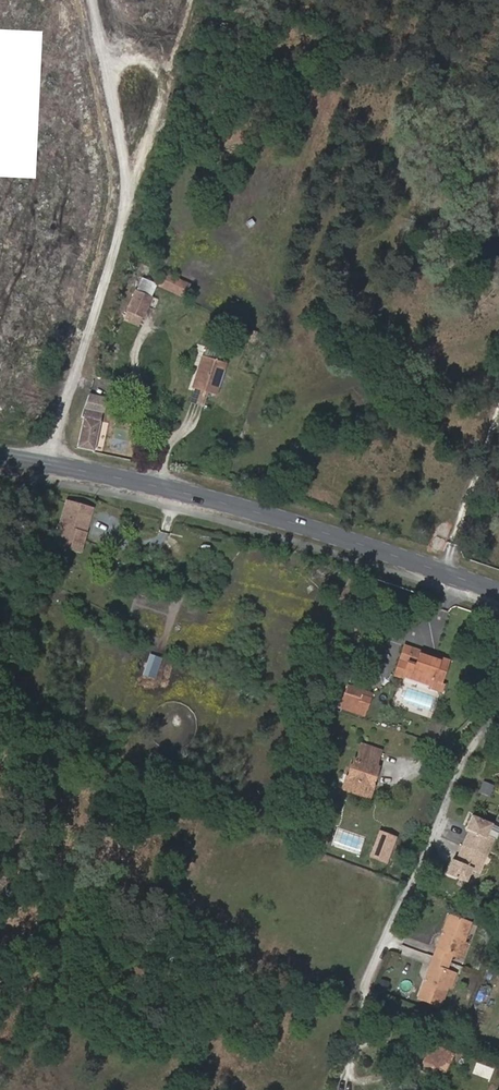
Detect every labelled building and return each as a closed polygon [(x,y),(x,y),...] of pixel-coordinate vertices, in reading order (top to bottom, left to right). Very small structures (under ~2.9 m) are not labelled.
[(164,277),(160,287),(185,300),(190,291),(164,277)] [(144,279),(137,294),(152,301),(160,287),(144,279)] [(144,318),(152,301),(137,294),(128,312),(144,318)] [(144,318),(128,312),(125,319),(140,326),(144,318)] [(203,392),(216,396),(225,367),(203,360),(202,364),(212,368),(203,392)] [(192,394),(202,397),(203,392),(212,368),(202,364),(192,394)] [(216,396),(203,392),(202,397),(214,400),(216,396)] [(84,420),(77,449),(94,454),(106,416),(110,402),(90,397),(86,410),(83,419),(84,420)] [(321,447),(332,429),(322,423),(311,441),(321,447)] [(84,545),(93,514),(82,511),(78,522),(66,518),(60,537),(84,545)] [(58,572),(60,566),(53,563),(50,570),(58,572)] [(405,646),(396,674),(403,676),(413,648),(405,646)] [(418,654),(419,650),(413,648),(403,676),(431,685),(433,681),(441,683),(449,660),(436,656),(434,660),(418,654)] [(436,656),(419,650),(418,654),(434,660),(436,656)] [(150,653),(143,674),(155,678),(163,657),(150,653)] [(349,685),(341,708),(363,715),(371,693),(349,685)] [(365,754),(368,745),(362,743),(358,759),(355,758),(348,777),(352,778),(348,791),(369,797),(379,766),(376,765),(378,758),(365,754)] [(368,745),(365,754),(378,758),(381,749),(368,745)] [(342,789),(348,791),(352,778),(348,777),(346,776),(342,789)] [(309,815),(304,827),(313,830),(318,818),(309,815)] [(463,848),(488,858),(495,841),(488,838),(492,826),(473,818),(469,828),(470,833),(463,848)] [(387,866),(397,837),(378,831),(369,860),(387,866)] [(453,865),(448,877),(467,885),(473,872),(481,875),(488,858),(463,848),(457,863),(453,865)] [(462,960),(466,946),(473,927),(452,920),(441,952),(455,957),(462,960)] [(438,961),(452,966),(455,957),(441,952),(438,961)] [(435,970),(448,975),(452,966),(438,961),(435,970)] [(448,975),(435,970),(423,1002),(444,1009),(451,990),(455,977),(448,975)] [(433,1043),(431,1048),(451,1060),(454,1054),(433,1043)] [(451,1060),(431,1048),(424,1060),(444,1071),(451,1060)] [(441,1076),(444,1071),(424,1060),(421,1065),(441,1076)]
